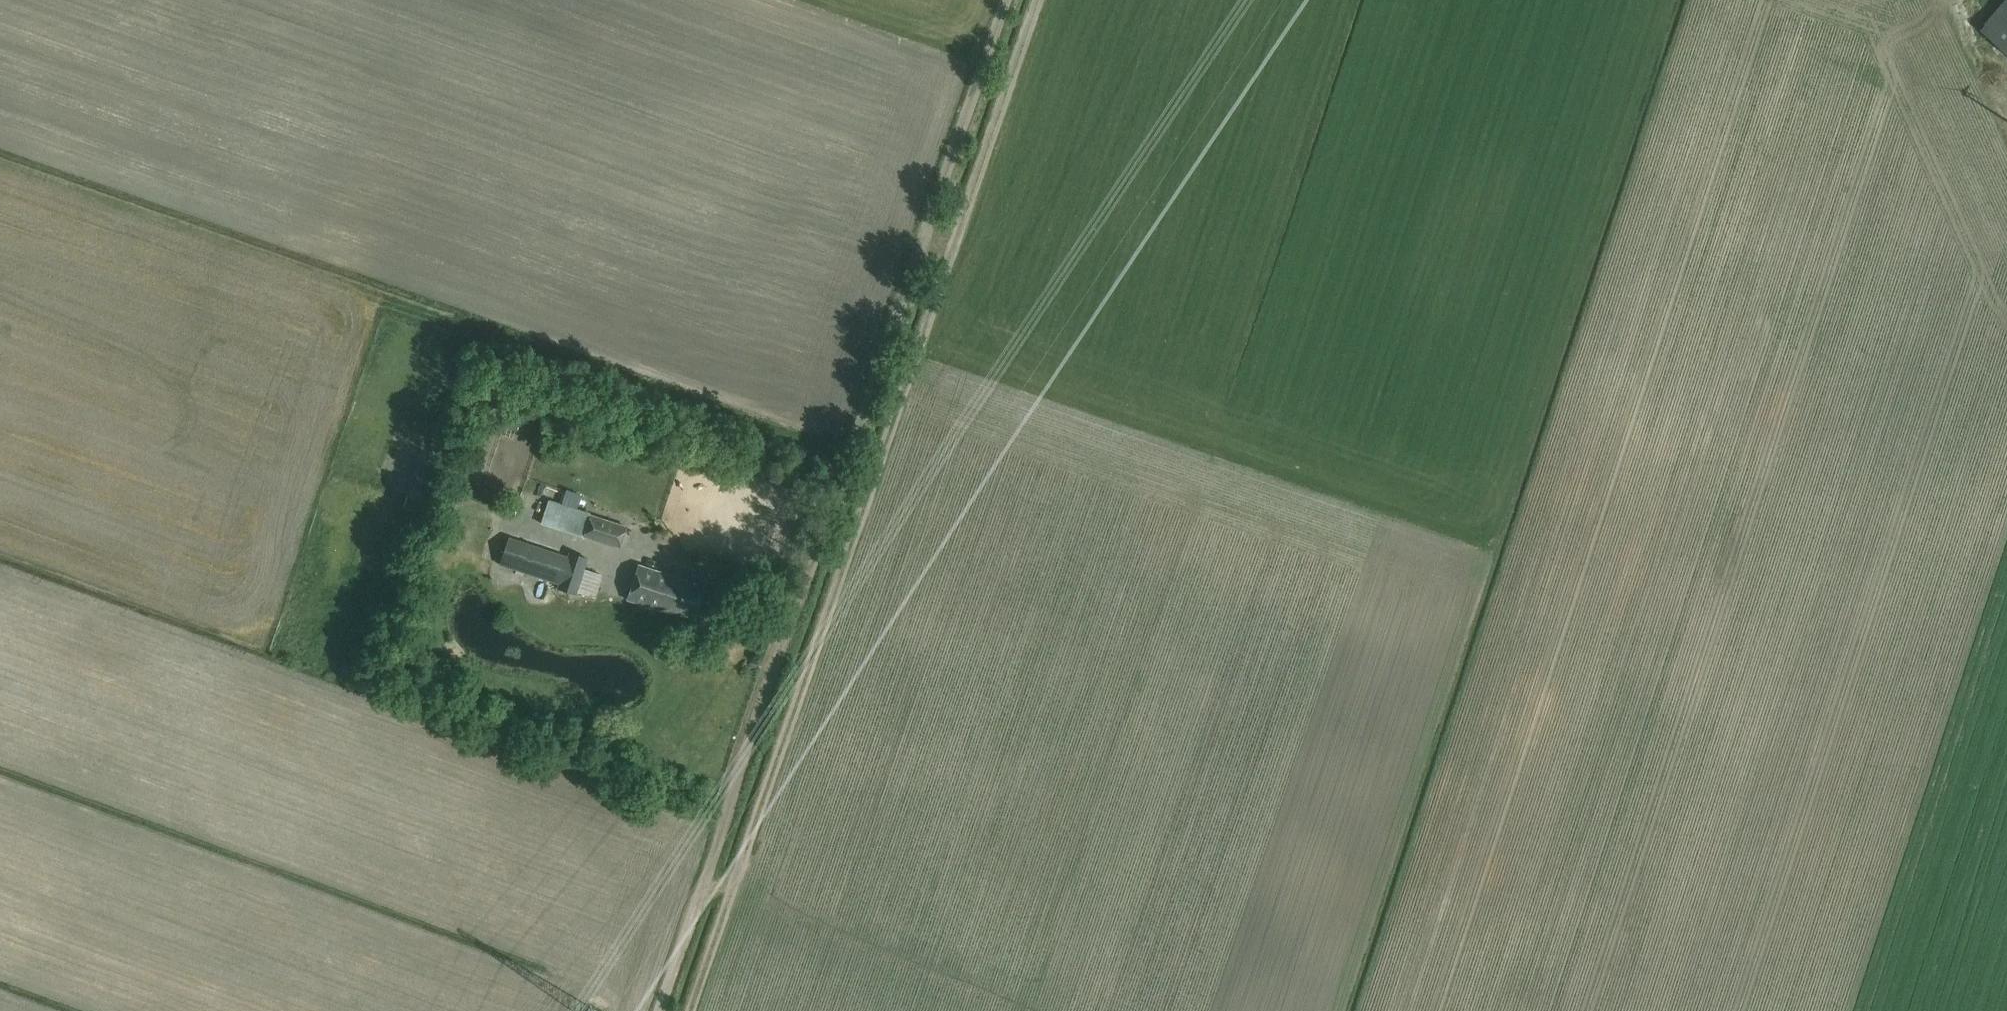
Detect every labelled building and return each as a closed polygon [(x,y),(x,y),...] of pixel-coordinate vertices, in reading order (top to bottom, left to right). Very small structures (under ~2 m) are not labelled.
[(1982,30),(2006,53),(2006,1),(1982,30)] [(591,515),(584,536),(618,547),(625,526),(591,515)] [(498,563),(557,584),(556,588),(574,594),(586,559),(568,553),(566,557),(507,537),(498,563)] [(582,586),(598,594),(609,573),(593,565),(582,586)] [(686,585),(687,581),(679,579),(678,582),(670,580),(671,576),(638,565),(627,599),(677,616),(679,612),(693,617),(701,590),(686,585)]
